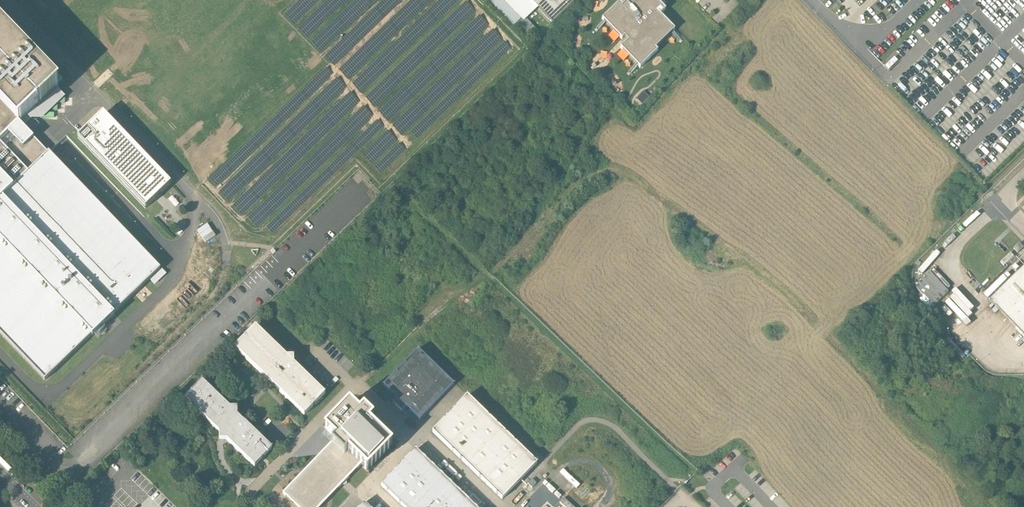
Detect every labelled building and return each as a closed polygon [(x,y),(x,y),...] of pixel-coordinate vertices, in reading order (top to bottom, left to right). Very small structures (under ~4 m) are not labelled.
[(531,0),(487,0),(513,27),(522,18),(524,21),(538,7),(531,0)] [(538,7),(553,23),(577,0),(531,0),(538,7)] [(602,19),(622,39),(624,37),(628,41),(620,48),(640,68),(658,51),(656,48),(675,29),(660,15),(666,10),(663,7),(666,4),(662,0),(622,0),(602,19)] [(0,23),(0,103),(19,123),(56,87),(63,81),(61,79),(62,79),(60,77),(60,78),(57,75),(58,75),(56,73),(56,74),(54,72),(50,76),(0,23)] [(65,97),(56,87),(19,123),(24,127),(32,119),(42,119),(65,97)] [(45,379),(92,334),(92,335),(115,314),(114,313),(160,268),(49,152),(48,153),(24,127),(19,123),(0,103),(0,333),(45,379)] [(103,113),(78,137),(145,208),(171,183),(103,113)] [(924,294),(920,297),(931,308),(952,288),(933,268),(915,285),(924,294)] [(166,273),(162,269),(150,280),(154,284),(166,273)] [(991,301),(1023,336),(1023,269),(991,301)] [(255,326),(235,348),(304,415),(325,394),(294,363),(294,356),(287,356),(255,326)] [(418,350),(384,385),(397,398),(393,403),(406,416),(411,411),(419,420),(454,384),(418,350)] [(219,441),(227,440),(255,467),(272,449),(237,415),(237,408),(230,408),(202,382),(185,400),(219,433),(219,441)] [(467,396),(432,432),(502,500),(537,463),(467,396)] [(297,506),(321,506),(342,485),(343,486),(345,486),(346,485),(347,484),(347,482),(346,481),(361,465),(367,471),(393,445),(377,430),(380,427),(376,424),(373,427),(369,423),(373,419),(364,409),(360,413),(349,403),(324,429),(326,431),(322,435),(329,442),(333,438),(335,440),(283,494),(297,506)] [(403,506),(475,506),(416,450),(381,486),(403,506)] [(562,504),(559,501),(565,496),(548,479),(521,506),(522,506),(559,506),(562,504)]
